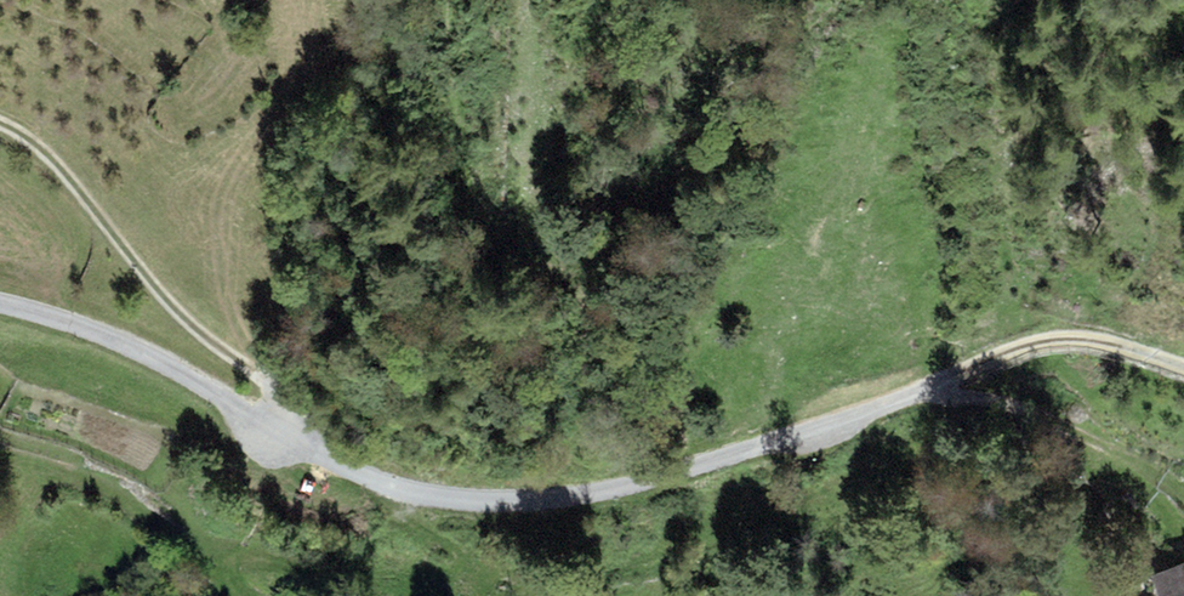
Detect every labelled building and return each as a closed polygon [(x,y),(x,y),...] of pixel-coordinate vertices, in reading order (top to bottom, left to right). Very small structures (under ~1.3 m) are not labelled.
[(1152,563),(1162,595),(1183,595),(1183,553),(1152,563)]
